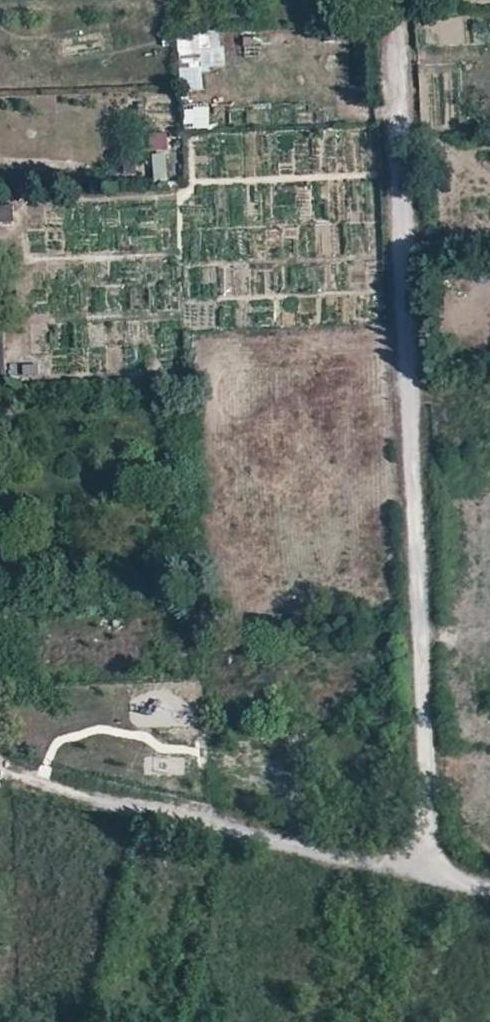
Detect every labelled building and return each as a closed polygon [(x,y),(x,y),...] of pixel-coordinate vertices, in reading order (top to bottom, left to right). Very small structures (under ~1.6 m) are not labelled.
[(183,91),(204,90),(204,68),(224,68),(223,30),(181,31),(183,91)] [(150,132),(150,148),(168,148),(168,132),(150,132)] [(15,222),(13,204),(0,204),(0,223),(15,222)]
